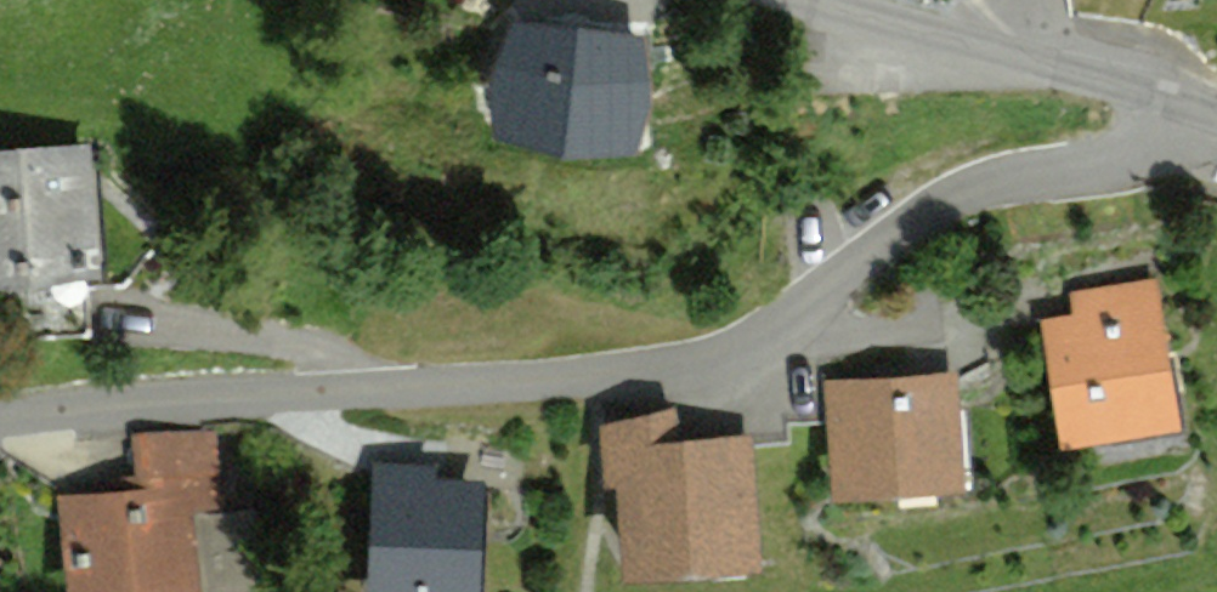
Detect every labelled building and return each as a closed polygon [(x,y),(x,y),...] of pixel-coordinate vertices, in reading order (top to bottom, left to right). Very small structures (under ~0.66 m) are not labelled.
[(662,135),(669,17),(531,10),(524,127),(662,135)] [(112,137),(0,150),(0,274),(126,259),(112,137)] [(1191,420),(1164,271),(1042,293),(1070,443),(1191,420)] [(853,365),(863,487),(987,477),(976,355),(853,365)] [(627,416),(649,580),(796,561),(774,396),(627,416)] [(79,498),(88,591),(230,591),(222,516),(244,514),(235,432),(161,440),(166,489),(79,498)] [(392,443),(396,591),(449,591),(495,591),(491,440),(392,443)]
